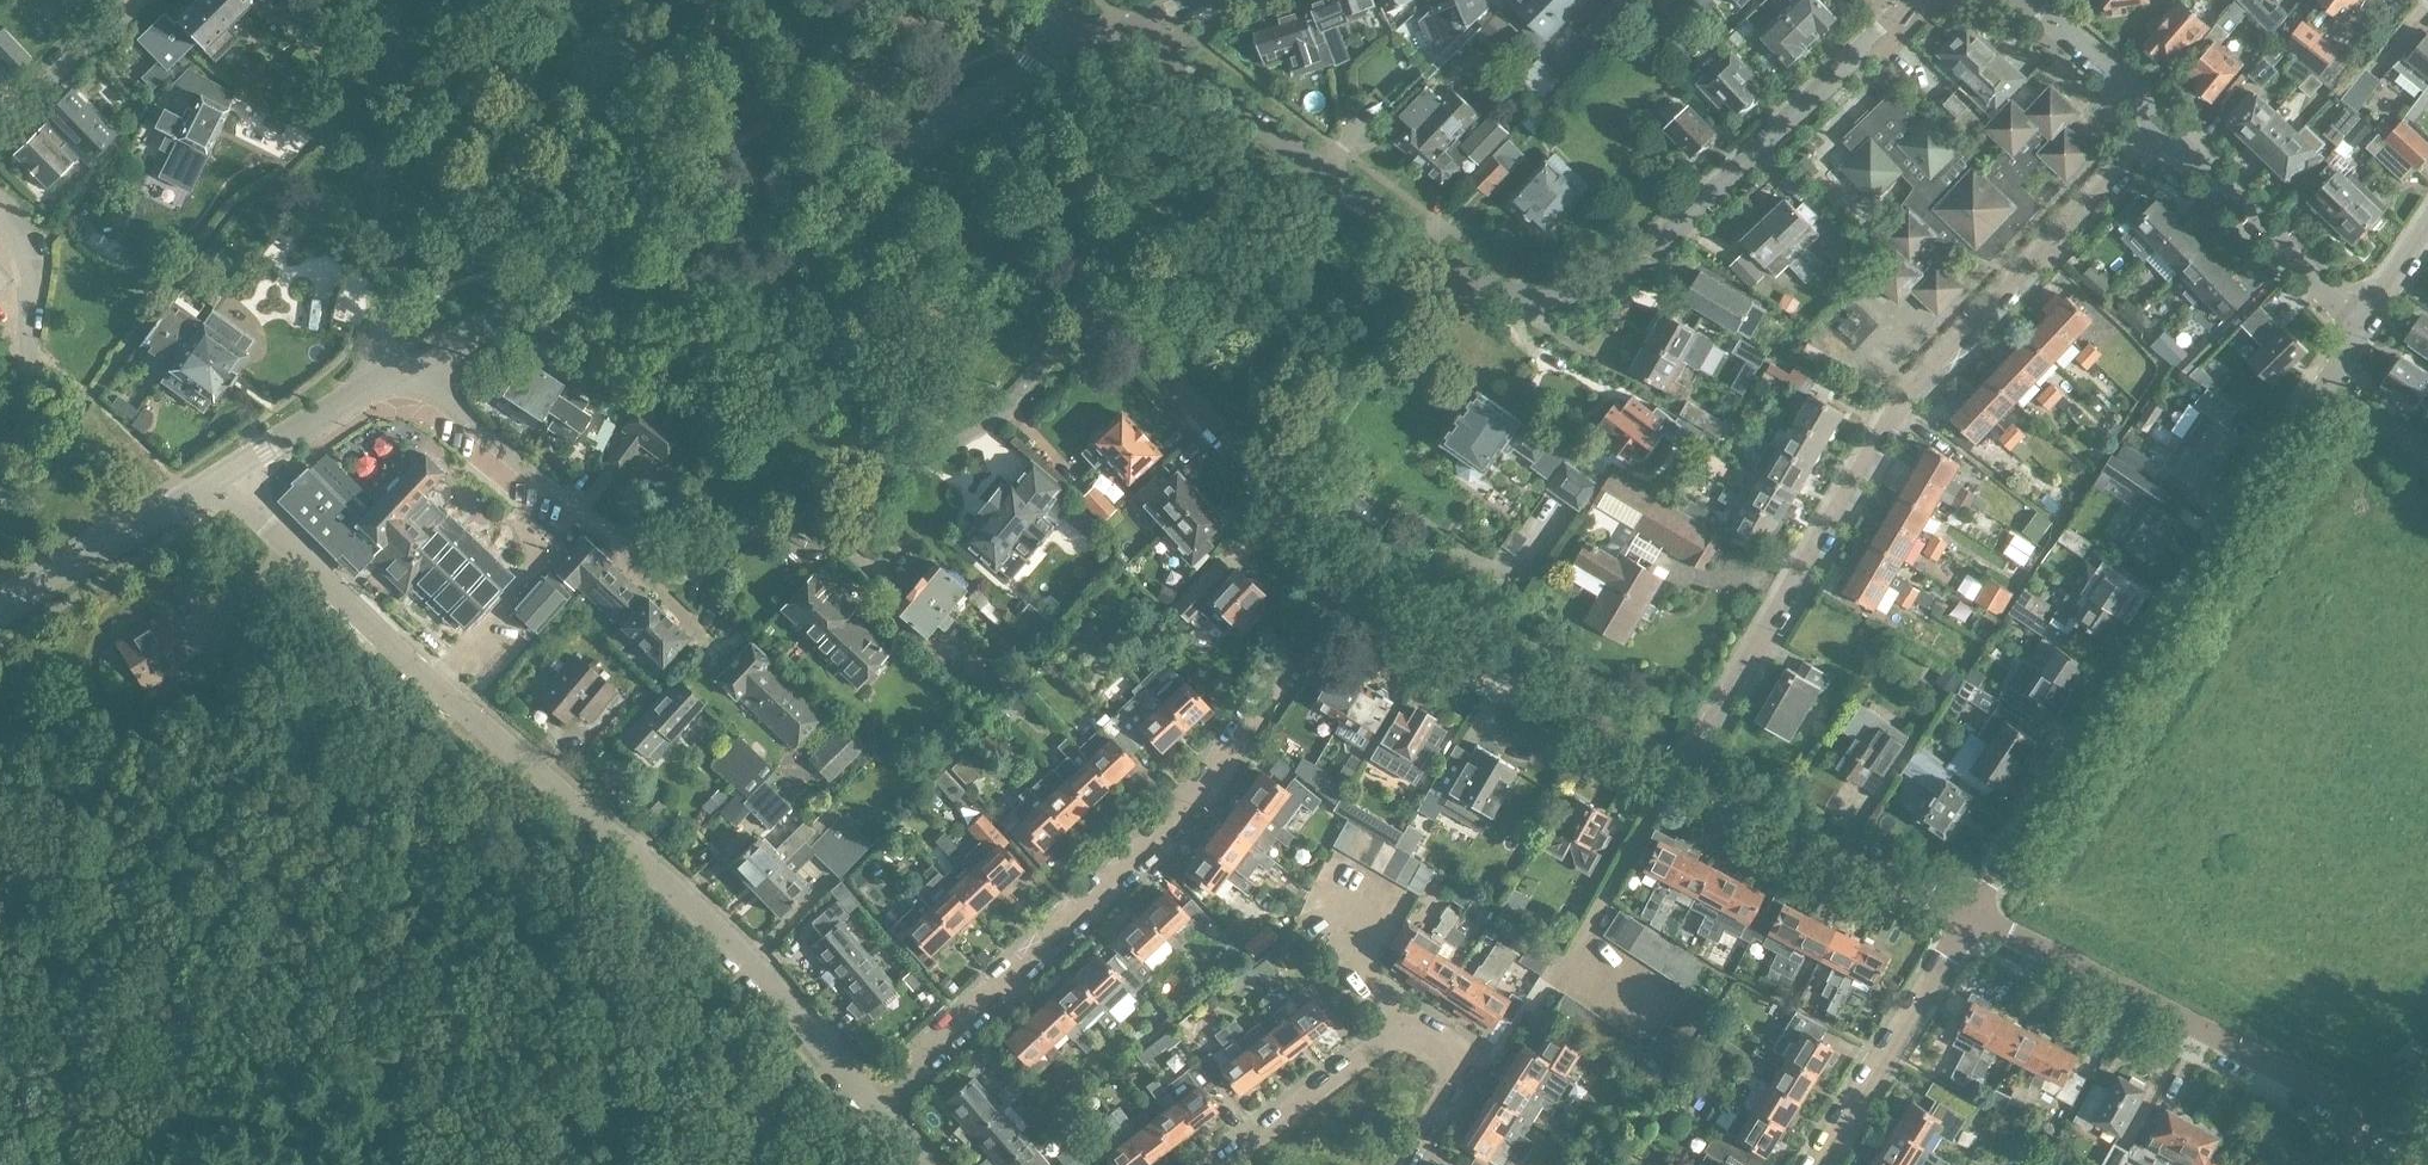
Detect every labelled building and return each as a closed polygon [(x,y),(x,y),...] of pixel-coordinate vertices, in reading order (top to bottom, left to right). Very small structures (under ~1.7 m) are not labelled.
[(179,19),(199,39),(191,47),(199,54),(206,47),(217,58),(236,39),(225,28),(242,11),(231,0),(196,0),(178,18),(179,19)] [(242,11),(253,0),(231,0),(242,11)] [(1364,3),(1363,0),(1312,0),(1309,1),(1310,5),(1312,5),(1322,30),(1323,29),(1348,22),(1346,13),(1365,7),(1364,3)] [(1388,9),(1406,0),(1383,0),(1388,9)] [(1435,6),(1422,19),(1438,55),(1489,6),(1487,0),(1433,0),(1435,6)] [(1500,10),(1500,11),(1522,34),(1523,36),(1530,25),(1534,21),(1547,34),(1582,0),(1510,0),(1500,10)] [(1698,1),(1705,8),(1713,0),(1699,0),(1698,1)] [(1775,0),(1765,0),(1747,18),(1790,62),(1813,39),(1775,0)] [(1813,39),(1836,16),(1821,0),(1775,0),(1813,39)] [(2109,13),(2129,11),(2127,1),(2135,0),(2107,0),(2109,13)] [(2172,63),(2206,19),(2181,0),(2177,0),(2145,43),(2161,57),(2163,55),(2172,63)] [(2356,0),(2321,0),(2310,15),(2326,27),(2338,12),(2343,16),(2356,0)] [(2281,22),(2260,2),(2251,11),(2272,33),(2281,22)] [(1255,22),(1267,61),(1313,46),(1320,69),(1334,65),(1323,29),(1322,30),(1312,5),(1310,5),(1255,22)] [(1511,44),(1522,34),(1500,11),(1482,29),(1502,52),(1511,44)] [(165,15),(152,28),(140,40),(169,69),(191,47),(199,39),(179,19),(174,24),(165,15)] [(1960,86),(1992,115),(2025,78),(2009,63),(2010,61),(1967,22),(1938,53),(1966,79),(1960,86)] [(2243,62),(2220,43),(2229,32),(2216,22),(2191,53),(2200,61),(2191,72),(2200,80),(2196,85),(2213,98),(2243,62)] [(2309,22),(2287,50),(2317,74),(2340,46),(2309,22)] [(28,59),(0,29),(0,62),(12,74),(28,59)] [(1552,86),(1593,43),(1578,29),(1570,38),(1567,35),(1551,51),(1552,53),(1527,79),(1545,97),(1553,88),(1552,86)] [(2427,32),(2408,56),(2406,54),(2405,53),(2393,64),(2394,65),(2425,89),(2427,85),(2427,32)] [(1377,33),(1362,40),(1366,47),(1381,40),(1377,33)] [(1537,51),(1523,36),(1522,34),(1511,44),(1526,60),(1537,51)] [(1420,77),(1436,70),(1422,37),(1406,44),(1420,77)] [(1757,94),(1760,92),(1748,79),(1755,72),(1731,50),(1704,75),(1717,88),(1710,95),(1720,106),(1727,99),(1739,111),(1741,109),(1747,108),(1752,105),(1755,100),(1757,94)] [(2265,55),(2249,72),(2262,85),(2278,68),(2265,55)] [(2381,79),(2366,67),(2342,97),(2357,109),(2381,79)] [(227,109),(234,94),(187,70),(172,85),(199,98),(193,109),(188,107),(183,117),(165,108),(156,126),(169,133),(162,148),(172,153),(160,176),(190,191),(209,153),(207,152),(228,109),(227,109)] [(2300,84),(2311,94),(2324,81),(2313,71),(2300,84)] [(1519,80),(1506,94),(1517,105),(1530,91),(1519,80)] [(1923,121),(1895,91),(1872,111),(1869,108),(1856,120),(1859,123),(1844,137),(1857,152),(1843,165),(1874,199),(1902,173),(1936,208),(1923,221),(1910,207),(1884,235),(1897,248),(1872,275),(1900,301),(1913,287),(1940,313),(1966,285),(1944,264),(1969,238),(1978,247),(1985,240),(1991,245),(1998,239),(1991,232),(2002,219),(2017,232),(2043,205),(2021,184),(2046,157),(2068,177),(2093,150),(2067,124),(2079,111),(2051,85),(2025,112),(2012,100),(1987,126),(2007,147),(1982,174),(1974,166),(1950,192),(1931,175),(1961,148),(1930,115),(1923,121)] [(1427,137),(1466,99),(1452,86),(1440,98),(1427,86),(1400,116),(1411,126),(1397,142),(1414,157),(1430,139),(1427,137)] [(2237,131),(2247,141),(2276,110),(2255,90),(2228,118),(2240,129),(2237,131)] [(46,117),(48,120),(81,153),(90,162),(116,135),(72,91),(46,117)] [(1958,116),(1968,105),(1954,93),(1944,103),(1958,116)] [(2419,98),(2405,115),(2412,122),(2427,105),(2419,98)] [(1430,139),(1414,157),(1429,171),(1460,139),(1482,115),(1466,99),(1427,137),(1430,139)] [(1694,154),(1715,133),(1687,105),(1684,108),(1678,102),(1670,101),(1662,109),(1663,117),(1668,124),(1666,126),(1694,154)] [(1523,124),(1535,136),(1555,116),(1542,104),(1523,124)] [(2260,147),(2272,158),(2298,130),(2276,110),(2247,141),(2257,150),(2260,147)] [(1460,139),(1429,171),(1443,184),(1471,154),(1481,163),(1511,132),(1492,114),(1464,143),(1460,139)] [(2385,138),(2395,128),(2384,118),(2375,128),(2379,133),(2385,138)] [(2416,167),(2427,154),(2427,142),(2403,119),(2395,128),(2385,138),(2397,150),(2416,167)] [(48,186),(81,153),(48,120),(15,153),(48,186)] [(2347,132),(2334,121),(2319,139),(2332,150),(2347,132)] [(2298,130),(2272,158),(2269,161),(2279,170),(2282,168),(2291,177),(2318,149),(2298,130)] [(2397,150),(2385,138),(2379,133),(2367,145),(2386,163),(2397,150)] [(1489,195),(1525,155),(1507,138),(1471,178),(1489,195)] [(2397,150),(2386,163),(2405,180),(2416,167),(2397,150)] [(1797,165),(1809,178),(1819,168),(1807,155),(1797,165)] [(1547,229),(1582,190),(1548,158),(1512,198),(1547,229)] [(2334,218),(2366,185),(2353,172),(2347,178),(2331,163),(2315,180),(2322,186),(2312,198),(2334,218)] [(1489,208),(1510,189),(1504,183),(1483,202),(1489,208)] [(2366,185),(2334,218),(2356,239),(2388,206),(2366,185)] [(1805,201),(1797,209),(1813,225),(1832,205),(1812,187),(1802,198),(1805,201)] [(2134,224),(2156,247),(2181,222),(2158,199),(2148,209),(2137,197),(2125,209),(2136,221),(2134,224)] [(1787,198),(1765,219),(1817,272),(1825,264),(1808,246),(1821,233),(1813,225),(1797,209),(1787,198)] [(76,226),(84,234),(99,217),(92,209),(76,226)] [(1743,240),(1766,264),(1777,275),(1790,263),(1808,281),(1817,272),(1765,219),(1743,240)] [(2170,279),(2179,270),(2204,245),(2181,222),(2156,247),(2147,256),(2170,279)] [(2193,301),(2201,293),(2226,268),(2204,245),(2179,270),(2191,282),(2182,291),(2193,301)] [(1745,253),(1733,265),(1750,282),(1762,270),(1745,253)] [(13,279),(0,265),(0,291),(13,279)] [(2090,266),(2080,275),(2100,295),(2110,285),(2090,266)] [(2250,292),(2226,268),(2201,293),(2225,317),(2250,292)] [(1702,271),(1692,289),(1686,299),(1751,337),(1767,309),(1702,271)] [(2085,291),(2081,295),(2086,300),(2084,302),(2094,311),(2101,305),(2085,291)] [(1830,292),(1806,317),(1812,323),(1837,299),(1830,292)] [(2067,295),(2047,316),(2073,340),(2093,319),(2067,295)] [(2116,308),(2129,320),(2140,307),(2127,296),(2116,308)] [(174,301),(158,321),(188,344),(203,323),(174,301)] [(2272,381),(2305,348),(2283,327),(2260,305),(2242,323),(2265,346),(2251,360),(2272,381)] [(2115,319),(2102,306),(2096,313),(2109,325),(2115,319)] [(2154,319),(2140,307),(2129,320),(2143,332),(2154,319)] [(1648,338),(1684,359),(1694,341),(1710,350),(1716,339),(1665,309),(1648,338)] [(2425,314),(2411,334),(2414,336),(2410,341),(2427,354),(2427,316),(2425,314)] [(2073,340),(2047,316),(2028,336),(2054,360),(2073,340)] [(188,344),(158,321),(141,345),(171,368),(188,344)] [(188,344),(197,350),(235,379),(240,373),(237,371),(250,355),(246,352),(252,345),(226,326),(220,334),(204,321),(203,323),(188,344)] [(2156,366),(2125,333),(2114,321),(2106,329),(2117,340),(2135,359),(2132,362),(2143,374),(2136,381),(2105,350),(2097,359),(2134,396),(2149,380),(2146,377),(2156,366)] [(2028,336),(2009,356),(2035,380),(2054,360),(2028,336)] [(2204,336),(2177,363),(2189,372),(2214,347),(2204,336)] [(1684,359),(1648,338),(1632,367),(1683,396),(1688,386),(1674,378),(1684,359)] [(1767,353),(1741,338),(1734,350),(1760,366),(1767,353)] [(1826,367),(1833,355),(1809,341),(1802,353),(1826,367)] [(2090,341),(2083,348),(2096,360),(2103,352),(2090,341)] [(235,379),(197,350),(188,344),(171,368),(170,369),(186,381),(181,388),(207,407),(213,399),(216,401),(229,384),(230,385),(235,379)] [(549,411),(560,393),(557,391),(563,383),(545,371),(552,360),(533,348),(497,404),(534,427),(546,409),(549,411)] [(2089,368),(2096,360),(2083,348),(2076,356),(2089,368)] [(2411,357),(2427,373),(2427,358),(2418,349),(2411,357)] [(1990,376),(2016,400),(2035,380),(2009,356),(1990,376)] [(2402,356),(2384,381),(2418,405),(2427,392),(2427,393),(2427,374),(2402,356)] [(1736,364),(1728,378),(1741,386),(1749,371),(1736,364)] [(2200,365),(2190,375),(2207,386),(2208,387),(2214,380),(2200,365)] [(1795,369),(1792,374),(1783,369),(1780,375),(1808,391),(1814,380),(1795,369)] [(1971,396),(1997,420),(2007,429),(2013,422),(2003,413),(2016,400),(1990,376),(1971,396)] [(2052,381),(2044,389),(2056,400),(2064,393),(2052,381)] [(2202,412),(2185,438),(2223,465),(2242,437),(2225,425),(2237,406),(2208,387),(2207,386),(2193,406),(2202,412)] [(549,411),(550,411),(556,415),(549,427),(572,442),(591,413),(583,408),(588,399),(569,387),(563,395),(561,393),(560,393),(549,411)] [(2082,424),(2056,400),(2044,389),(2037,396),(2074,432),(2082,424)] [(1599,484),(1568,462),(1573,456),(1566,451),(1568,449),(1551,437),(1549,440),(1527,424),(1525,426),(1521,423),(1523,421),(1481,391),(1480,392),(1445,442),(1445,443),(1464,456),(1458,464),(1460,472),(1471,480),(1479,478),(1484,471),(1487,472),(1503,449),(1507,452),(1512,451),(1515,447),(1536,461),(1533,466),(1554,480),(1549,487),(1580,509),(1599,484)] [(1796,420),(1827,438),(1843,411),(1812,393),(1796,420)] [(1625,407),(1617,401),(1598,427),(1612,437),(1606,445),(1632,464),(1638,456),(1644,461),(1665,433),(1672,439),(1674,436),(1694,451),(1703,435),(1686,423),(1687,422),(1679,417),(1677,420),(1658,406),(1654,411),(1633,395),(1625,407)] [(110,405),(128,419),(135,409),(116,396),(110,405)] [(1997,420),(1971,396),(1952,416),(1977,441),(1997,420)] [(2154,399),(2146,411),(2157,419),(2165,407),(2154,399)] [(1720,435),(1727,422),(1688,400),(1681,412),(1720,435)] [(620,444),(632,453),(640,442),(661,458),(681,431),(643,403),(623,429),(629,433),(620,444)] [(154,414),(144,407),(132,424),(144,433),(152,425),(154,414)] [(1745,407),(1738,420),(1751,427),(1758,415),(1745,407)] [(2138,423),(2148,431),(2157,419),(2146,411),(2138,423)] [(1128,481),(1159,453),(1121,412),(1090,441),(1092,442),(1082,452),(1094,466),(1105,456),(1128,481)] [(588,431),(584,442),(602,451),(616,424),(605,418),(597,435),(588,431)] [(1743,440),(1751,427),(1738,420),(1730,432),(1743,440)] [(1773,442),(1812,465),(1827,438),(1796,420),(1789,432),(1782,427),(1773,442)] [(2025,433),(2013,422),(2007,429),(2019,440),(2025,433)] [(2064,422),(2055,429),(2072,449),(2080,442),(2064,422)] [(2012,448),(2019,440),(2007,429),(2000,437),(2012,448)] [(2223,465),(2185,438),(2177,433),(2158,460),(2176,473),(2204,492),(2223,465)] [(1758,468),(1765,473),(1796,491),(1812,465),(1773,442),(1758,468)] [(2116,457),(2140,472),(2151,457),(2125,442),(2116,457)] [(1930,445),(1916,470),(1945,487),(1958,494),(1963,486),(1964,484),(1951,477),(1960,462),(1930,445)] [(1698,449),(1690,462),(1704,470),(1711,456),(1698,449)] [(280,499),(337,555),(342,550),(360,568),(371,557),(406,591),(416,581),(464,628),(501,590),(435,527),(446,516),(423,493),(444,471),(425,453),(360,518),(307,466),(292,482),(294,484),(280,499)] [(2140,494),(2148,479),(2110,457),(2094,483),(2103,488),(2110,476),(2140,494)] [(1033,465),(1024,476),(1009,494),(1001,487),(987,503),(992,507),(964,541),(995,566),(1060,488),(1033,465)] [(1590,541),(1578,561),(1570,574),(1601,593),(1586,618),(1625,641),(1664,577),(1626,555),(1641,530),(1705,567),(1724,536),(1703,523),(1677,507),(1614,470),(1595,502),(1637,527),(1619,558),(1590,541)] [(1916,470),(1902,493),(1931,511),(1945,487),(1916,470)] [(1142,505),(1164,528),(1201,495),(1179,471),(1159,489),(1151,481),(1130,500),(1138,508),(1142,505)] [(1796,491),(1765,473),(1750,499),(1781,517),(1796,491)] [(1341,483),(1327,504),(1377,537),(1391,516),(1341,483)] [(1781,517),(1750,499),(1728,486),(1721,498),(1743,510),(1734,526),(1765,544),(1781,517)] [(1963,486),(1958,494),(1973,502),(1977,494),(1963,486)] [(1115,509),(1094,487),(1081,499),(1102,521),(1115,509)] [(1902,493),(1888,517),(1917,535),(1931,511),(1902,493)] [(1968,511),(1973,502),(1958,494),(1953,502),(1968,511)] [(1223,518),(1201,495),(1164,528),(1185,552),(1181,555),(1190,565),(1211,545),(1203,537),(1223,518)] [(1684,495),(1677,507),(1703,523),(1710,510),(1684,495)] [(2157,565),(2185,523),(2145,496),(2137,508),(2145,514),(2125,543),(2157,565)] [(2015,500),(2006,512),(2022,523),(2031,512),(2015,500)] [(1917,535),(1888,517),(1874,541),(1903,558),(1917,535)] [(2067,527),(2058,539),(2083,555),(2091,543),(2067,527)] [(1935,532),(1930,542),(1944,550),(1950,541),(1935,532)] [(583,593),(608,564),(601,557),(602,555),(581,536),(552,568),(573,587),(574,585),(583,593)] [(1874,541),(1860,565),(1889,582),(1903,558),(1874,541)] [(1939,559),(1944,550),(1930,542),(1924,551),(1939,559)] [(934,563),(915,586),(946,612),(965,589),(934,563)] [(583,593),(608,617),(635,588),(608,564),(583,593)] [(1889,582),(1860,565),(1845,590),(1875,607),(1889,582)] [(1250,606),(1262,593),(1237,568),(1219,588),(1212,582),(1202,593),(1192,584),(1171,606),(1186,620),(1207,598),(1243,632),(1259,615),(1250,606)] [(571,594),(549,572),(548,573),(543,578),(541,577),(530,589),(526,585),(519,592),(524,596),(512,609),(514,610),(509,615),(524,629),(529,624),(537,631),(571,594)] [(2090,580),(2085,589),(2083,592),(2121,617),(2137,592),(2107,572),(2098,585),(2090,580)] [(886,654),(865,634),(846,616),(850,611),(812,576),(783,608),(810,634),(820,643),(817,646),(857,684),(886,654)] [(1902,589),(1916,598),(1921,588),(1907,580),(1902,589)] [(1991,581),(1978,600),(1996,612),(2009,592),(1991,581)] [(953,618),(946,612),(915,586),(895,609),(911,623),(901,634),(899,636),(937,669),(949,654),(927,634),(937,623),(944,629),(953,618)] [(2042,597),(2027,586),(2010,612),(2034,628),(2043,616),(2034,610),(2042,597)] [(2106,640),(2121,617),(2083,592),(2085,589),(2081,586),(2078,588),(2069,590),(2049,620),(2079,640),(2087,628),(2106,640)] [(635,588),(608,617),(662,666),(671,657),(679,664),(693,649),(685,642),(689,637),(685,634),(635,588)] [(1902,589),(1896,598),(1911,606),(1910,608),(1928,618),(1934,608),(1916,598),(1902,589)] [(975,590),(968,598),(980,608),(987,600),(975,590)] [(2034,610),(2043,616),(2051,603),(2042,597),(2034,610)] [(1004,615),(987,600),(979,608),(997,623),(1004,615)] [(145,689),(191,660),(175,634),(163,615),(133,634),(117,644),(145,689)] [(2045,635),(2029,659),(2073,688),(2089,664),(2071,652),(2079,640),(2049,620),(2043,616),(2034,628),(2045,635)] [(805,734),(823,714),(767,663),(770,660),(748,641),(714,679),(735,698),(737,696),(793,747),(800,739),(805,744),(810,739),(805,734)] [(2007,651),(1994,659),(2002,673),(2016,665),(2007,651)] [(577,709),(590,720),(615,690),(574,656),(539,698),(566,721),(577,709)] [(1152,694),(1183,727),(1195,716),(1198,719),(1209,708),(1163,659),(1140,680),(1152,694)] [(2073,688),(2029,659),(2010,687),(2013,694),(2008,702),(2024,712),(2034,697),(2057,712),(2073,688)] [(1966,678),(1968,679),(1981,687),(1996,696),(2006,679),(1977,660),(1966,678)] [(1820,686),(1828,673),(1807,661),(1800,672),(1789,666),(1758,719),(1791,739),(1822,687),(1820,686)] [(1341,719),(1362,682),(1335,666),(1313,703),(1341,719)] [(671,740),(704,704),(678,679),(624,737),(645,756),(665,735),(671,740)] [(1973,701),(1981,687),(1968,679),(1959,693),(1973,701)] [(1130,689),(1134,693),(1143,702),(1152,694),(1140,680),(1130,689)] [(400,694),(406,688),(399,682),(393,688),(400,694)] [(1362,682),(1341,719),(1368,735),(1390,699),(1362,682)] [(1152,694),(1143,702),(1134,693),(1110,716),(1138,745),(1148,735),(1160,748),(1183,727),(1152,694)] [(1978,735),(2023,765),(2039,740),(2022,728),(2028,719),(2002,701),(1978,735)] [(1410,756),(1433,716),(1416,706),(1410,717),(1398,710),(1381,739),(1410,756)] [(861,728),(873,740),(884,727),(872,716),(861,728)] [(1126,755),(1138,745),(1110,716),(1076,747),(1087,759),(1110,784),(1123,772),(1124,774),(1131,766),(1130,765),(1133,762),(1126,755)] [(1885,772),(1905,741),(1881,725),(1880,726),(1864,716),(1853,733),(1856,735),(1837,765),(1864,783),(1875,766),(1885,772)] [(844,725),(809,759),(830,780),(865,746),(844,725)] [(978,736),(989,747),(999,738),(988,727),(978,736)] [(2023,765),(1978,735),(1974,732),(1950,768),(1989,793),(1996,782),(2007,789),(2023,765)] [(713,763),(748,796),(763,781),(773,770),(739,736),(713,763)] [(1068,757),(1054,770),(1063,780),(1064,780),(1087,805),(1100,793),(1102,795),(1109,788),(1107,786),(1110,784),(1087,759),(1076,747),(1067,737),(1058,746),(1068,757)] [(1456,743),(1426,790),(1416,806),(1432,817),(1439,806),(1480,830),(1519,768),(1478,742),(1471,752),(1456,743)] [(1947,835),(1973,795),(1950,780),(1955,772),(1918,749),(1906,768),(1939,791),(1921,818),(1947,835)] [(976,773),(959,755),(947,765),(964,784),(976,773)] [(1295,771),(1306,778),(1314,765),(1302,758),(1295,771)] [(1314,765),(1306,778),(1317,784),(1324,772),(1314,765)] [(932,779),(951,800),(963,789),(944,768),(932,779)] [(1030,790),(1064,826),(1087,805),(1064,780),(1063,780),(1054,770),(1052,769),(1030,790)] [(1261,770),(1242,795),(1282,825),(1300,801),(1312,810),(1321,799),(1293,776),(1284,788),(1261,770)] [(1320,797),(1335,805),(1339,798),(1345,788),(1330,779),(1320,797)] [(763,781),(748,796),(742,802),(770,830),(792,808),(763,781)] [(1064,826),(1030,790),(1028,787),(1018,796),(1023,801),(1002,821),(1042,864),(1053,854),(1044,845),(1064,826)] [(642,802),(654,813),(667,799),(655,789),(642,802)] [(727,796),(720,789),(702,806),(710,813),(727,796)] [(1282,825),(1242,795),(1238,792),(1230,801),(1235,805),(1223,820),(1251,841),(1250,841),(1259,848),(1264,852),(1276,837),(1277,836),(1275,834),(1281,826),(1282,825)] [(1590,846),(1608,814),(1576,796),(1558,829),(1559,829),(1552,842),(1581,858),(1588,846),(1590,846)] [(1339,798),(1335,805),(1333,808),(1343,814),(1349,804),(1339,798)] [(813,851),(839,875),(870,842),(840,814),(808,846),(803,841),(755,889),(779,914),(806,887),(792,872),(813,851)] [(1000,845),(1007,838),(984,814),(976,821),(981,827),(973,835),(980,842),(966,855),(998,889),(1021,868),(1000,845)] [(1223,820),(1205,845),(1232,866),(1250,841),(1251,841),(1223,820)] [(1333,845),(1347,853),(1361,827),(1348,820),(1333,845)] [(755,889),(803,841),(814,830),(804,821),(772,853),(757,838),(730,865),(755,889)] [(912,833),(902,821),(897,826),(907,837),(912,833)] [(1292,834),(1281,826),(1275,834),(1277,836),(1276,837),(1285,844),(1292,834)] [(1347,853),(1360,860),(1374,834),(1361,827),(1347,853)] [(951,885),(975,910),(989,897),(991,899),(1000,891),(998,889),(966,855),(942,829),(933,838),(965,873),(951,885)] [(1663,895),(1684,854),(1687,847),(1655,831),(1646,850),(1652,853),(1643,869),(1659,877),(1653,889),(1663,895)] [(1360,860),(1372,867),(1386,841),(1374,834),(1360,860)] [(1372,867),(1384,874),(1399,848),(1386,841),(1372,867)] [(1232,866),(1205,845),(1200,842),(1194,851),(1198,854),(1185,871),(1213,891),(1224,876),(1247,894),(1255,884),(1232,866)] [(1287,869),(1264,852),(1259,848),(1249,861),(1278,882),(1287,869)] [(1397,881),(1411,855),(1399,848),(1384,874),(1397,881)] [(1690,906),(1710,866),(1684,854),(1663,895),(1674,900),(1675,898),(1690,906)] [(1397,881),(1409,888),(1423,861),(1411,855),(1397,881)] [(1409,888),(1418,893),(1433,867),(1423,861),(1409,888)] [(942,893),(929,906),(952,931),(975,910),(951,885),(931,863),(922,871),(942,893)] [(1710,866),(1690,906),(1705,914),(1715,919),(1736,880),(1710,866)] [(1750,942),(1753,936),(1767,909),(1756,903),(1762,893),(1736,880),(1715,919),(1726,925),(1724,929),(1750,942)] [(952,931),(929,906),(908,884),(899,893),(912,906),(888,927),(927,968),(938,957),(932,950),(944,938),(947,941),(953,935),(951,932),(952,931)] [(1586,917),(1599,894),(1583,886),(1570,909),(1586,917)] [(1652,920),(1657,910),(1656,910),(1663,895),(1653,889),(1640,914),(1652,920)] [(1163,891),(1140,912),(1174,949),(1188,936),(1202,952),(1222,933),(1190,898),(1179,908),(1163,891)] [(1775,894),(1767,909),(1753,936),(1764,942),(1763,944),(1777,951),(1788,957),(1809,916),(1784,904),(1787,900),(1775,894)] [(1656,910),(1657,910),(1666,915),(1674,900),(1663,895),(1656,910)] [(838,978),(867,953),(839,921),(848,914),(836,900),(811,921),(823,934),(810,946),(827,966),(819,975),(829,984),(837,978),(838,978)] [(1417,982),(1460,916),(1461,913),(1448,904),(1440,915),(1443,917),(1431,935),(1408,920),(1392,944),(1402,951),(1392,966),(1417,982)] [(1631,918),(1619,910),(1604,934),(1616,941),(1631,918)] [(1174,949),(1140,912),(1117,933),(1126,942),(1116,952),(1123,960),(1143,982),(1154,972),(1152,969),(1174,949)] [(1697,931),(1707,936),(1715,919),(1705,914),(1697,931)] [(1460,916),(1417,982),(1426,987),(1428,984),(1443,993),(1461,967),(1449,959),(1465,933),(1463,932),(1465,928),(1461,925),(1465,919),(1460,916)] [(1834,929),(1809,916),(1788,957),(1799,962),(1805,951),(1819,958),(1834,929)] [(1631,918),(1616,941),(1627,949),(1642,926),(1631,918)] [(1715,919),(1707,936),(1717,941),(1724,929),(1726,925),(1715,919)] [(1277,935),(1267,922),(1241,943),(1252,955),(1277,935)] [(1642,926),(1627,949),(1639,956),(1654,933),(1642,926)] [(1837,987),(1860,942),(1834,929),(1819,958),(1833,965),(1825,981),(1828,982),(1837,987)] [(1654,933),(1639,956),(1650,964),(1666,941),(1654,933)] [(887,934),(876,944),(886,955),(897,946),(887,934)] [(1455,1007),(1464,1013),(1507,946),(1496,939),(1472,974),(1461,967),(1443,993),(1458,1003),(1455,1007)] [(1666,941),(1650,964),(1662,972),(1677,949),(1666,941)] [(1837,987),(1831,1000),(1826,1010),(1836,1015),(1849,989),(1865,997),(1886,956),(1860,942),(1837,987)] [(1497,1015),(1508,1022),(1524,999),(1511,991),(1507,997),(1493,988),(1517,953),(1507,946),(1464,1013),(1473,1019),(1476,1015),(1491,1025),(1497,1015)] [(1677,949),(1662,972),(1674,980),(1689,957),(1677,949)] [(1769,968),(1780,973),(1788,957),(1777,951),(1769,968)] [(1143,982),(1123,960),(1116,952),(1104,962),(1096,954),(1074,975),(1105,1009),(1105,1010),(1128,989),(1132,993),(1143,982)] [(867,953),(838,978),(853,997),(845,1006),(857,1017),(894,985),(867,953)] [(1689,957),(1674,980),(1686,988),(1701,965),(1689,957)] [(1791,979),(1799,962),(1788,957),(1780,973),(1791,979)] [(1252,971),(1262,984),(1274,974),(1264,961),(1252,971)] [(1074,975),(1051,996),(1083,1030),(1096,1018),(1105,1009),(1074,975)] [(1831,1000),(1837,987),(1828,982),(1821,995),(1831,1000)] [(1270,991),(1281,1006),(1291,998),(1280,984),(1270,991)] [(1240,1006),(1259,996),(1254,985),(1234,994),(1240,1006)] [(1686,988),(1678,1000),(1703,1016),(1710,1004),(1686,988)] [(1261,998),(1273,1014),(1282,1007),(1281,1006),(1270,991),(1261,998)] [(1224,1001),(1217,992),(1206,1001),(1213,1010),(1224,1001)] [(1550,1016),(1562,1024),(1577,1001),(1565,993),(1550,1016)] [(1073,1039),(1083,1030),(1051,996),(1027,1017),(1051,1043),(1064,1030),(1073,1039)] [(1298,1008),(1291,998),(1281,1006),(1282,1007),(1307,1040),(1330,1022),(1312,998),(1298,1008)] [(1671,1011),(1695,1027),(1703,1016),(1678,1000),(1671,1011)] [(1589,1009),(1577,1001),(1562,1024),(1574,1032),(1589,1009)] [(1981,1056),(2002,1015),(1975,1001),(1960,1029),(1975,1037),(1968,1050),(1970,1051),(1981,1056)] [(1279,1023),(1266,1032),(1266,1033),(1284,1057),(1307,1040),(1282,1007),(1273,1014),(1279,1023)] [(1116,1021),(1105,1010),(1105,1009),(1096,1018),(1107,1030),(1116,1021)] [(1574,1032),(1584,1039),(1600,1016),(1589,1009),(1574,1032)] [(1771,1048),(1814,1076),(1823,1061),(1830,1065),(1836,1055),(1829,1050),(1830,1049),(1816,1041),(1825,1027),(1795,1009),(1771,1048)] [(1687,1039),(1695,1027),(1671,1011),(1663,1023),(1687,1039)] [(1999,1050),(2012,1057),(2027,1028),(2002,1015),(1981,1056),(1991,1061),(1993,1062),(1999,1050)] [(1612,1024),(1600,1016),(1584,1039),(1596,1047),(1612,1024)] [(1051,1043),(1027,1017),(1005,1038),(1017,1051),(1013,1055),(1019,1061),(1023,1057),(1028,1063),(1051,1043)] [(1234,1019),(1224,1025),(1235,1039),(1244,1032),(1234,1019)] [(1262,1075),(1284,1057),(1266,1033),(1266,1032),(1258,1022),(1244,1032),(1235,1039),(1262,1075)] [(1687,1039),(1663,1023),(1655,1035),(1679,1051),(1687,1039)] [(1596,1047),(1609,1055),(1624,1032),(1612,1024),(1596,1047)] [(1214,1033),(1224,1047),(1235,1039),(1224,1025),(1214,1033)] [(2031,1083),(2053,1041),(2027,1028),(2012,1057),(2025,1064),(2019,1076),(2021,1078),(2031,1083)] [(1094,1042),(1083,1030),(1073,1039),(1084,1051),(1094,1042)] [(1609,1055),(1620,1062),(1635,1039),(1624,1032),(1609,1055)] [(1679,1051),(1655,1035),(1647,1047),(1671,1063),(1679,1051)] [(1543,1093),(1548,1086),(1554,1089),(1577,1054),(1549,1036),(1536,1056),(1522,1047),(1507,1069),(1543,1093)] [(1209,1052),(1198,1061),(1215,1084),(1226,1075),(1239,1092),(1262,1075),(1235,1039),(1224,1047),(1232,1058),(1220,1067),(1209,1052)] [(1632,1070),(1647,1047),(1635,1039),(1620,1062),(1632,1070)] [(2031,1083),(2041,1088),(2042,1086),(2072,1102),(2085,1077),(2070,1069),(2078,1055),(2053,1041),(2031,1083)] [(1814,1076),(1771,1048),(1760,1042),(1754,1052),(1778,1068),(1767,1085),(1796,1103),(1814,1076)] [(1647,1047),(1632,1070),(1656,1086),(1671,1063),(1647,1047)] [(1962,1066),(1973,1072),(1981,1056),(1970,1051),(1962,1066)] [(1060,1053),(1053,1060),(1066,1074),(1073,1067),(1060,1053)] [(1981,1056),(1973,1072),(1983,1077),(1991,1061),(1981,1056)] [(1187,1070),(1164,1088),(1168,1093),(1193,1126),(1216,1109),(1203,1093),(1215,1084),(1198,1061),(1186,1070),(1187,1070)] [(1537,1103),(1543,1093),(1507,1069),(1491,1094),(1532,1120),(1541,1106),(1537,1103)] [(1741,1105),(1780,1129),(1791,1112),(1794,1114),(1799,1105),(1796,1103),(1767,1085),(1743,1070),(1738,1079),(1752,1088),(1741,1105)] [(2123,1134),(2147,1089),(2143,1087),(2146,1083),(2133,1076),(2131,1080),(2120,1074),(2112,1089),(2107,1090),(2095,1083),(2075,1120),(2092,1129),(2097,1120),(2123,1134)] [(1159,1099),(1168,1093),(1164,1088),(1156,1077),(1147,1084),(1159,1099)] [(962,1141),(970,1135),(1000,1109),(972,1078),(943,1103),(960,1123),(952,1132),(962,1141)] [(2031,1083),(2021,1078),(2009,1100),(2019,1106),(2031,1083)] [(2031,1083),(2019,1106),(2029,1111),(2041,1088),(2031,1083)] [(1563,1095),(1554,1089),(1548,1086),(1543,1093),(1558,1103),(1563,1095)] [(1951,1103),(1962,1108),(1967,1098),(1951,1089),(1945,1099),(1951,1103)] [(1166,1108),(1152,1119),(1170,1143),(1193,1126),(1168,1093),(1159,1099),(1166,1108)] [(1537,1103),(1541,1106),(1552,1113),(1558,1103),(1543,1093),(1537,1103)] [(1476,1117),(1511,1141),(1518,1131),(1522,1134),(1532,1120),(1491,1094),(1476,1117)] [(1956,1118),(1962,1108),(1951,1103),(1947,1112),(1943,1118),(1914,1100),(1897,1126),(1926,1144),(1935,1129),(1952,1140),(1963,1122),(1956,1118)] [(970,1135),(988,1155),(979,1164),(980,1164),(1000,1164),(1027,1142),(1019,1132),(1027,1125),(1009,1104),(1001,1111),(1000,1109),(970,1135)] [(1120,1105),(1110,1112),(1146,1162),(1170,1143),(1152,1119),(1138,1129),(1120,1105)] [(1752,1164),(1764,1164),(1770,1157),(1765,1154),(1775,1138),(1778,1140),(1783,1131),(1780,1129),(1741,1105),(1725,1131),(1719,1128),(1711,1140),(1752,1164)] [(2159,1164),(2171,1164),(2195,1122),(2193,1121),(2191,1117),(2185,1114),(2182,1115),(2170,1108),(2150,1144),(2156,1147),(2146,1150),(2145,1147),(2135,1142),(2130,1150),(2122,1164),(2146,1164),(2149,1164),(2149,1162),(2154,1160),(2155,1163),(2159,1164)] [(1146,1162),(1110,1112),(1098,1121),(1106,1131),(1105,1131),(1106,1132),(1102,1135),(1095,1134),(1093,1136),(1092,1136),(1091,1137),(1088,1140),(1088,1146),(1084,1149),(1083,1149),(1096,1164),(1109,1164),(1112,1162),(1114,1164),(1142,1164),(1146,1162)] [(1476,1117),(1459,1142),(1476,1154),(1469,1164),(1505,1164),(1512,1154),(1505,1150),(1511,1141),(1476,1117)] [(2224,1163),(2210,1155),(2220,1136),(2208,1129),(2207,1126),(2201,1123),(2198,1123),(2195,1122),(2171,1164),(2222,1164),(2224,1163)] [(1880,1153),(1899,1164),(1933,1164),(1934,1164),(1936,1164),(1949,1164),(1952,1160),(1926,1144),(1897,1126),(1880,1153)] [(1533,1142),(1522,1134),(1518,1131),(1511,1141),(1527,1151),(1533,1142)] [(1711,1140),(1704,1152),(1706,1153),(1699,1164),(1752,1164),(1711,1140)] [(1527,1151),(1511,1141),(1505,1150),(1512,1154),(1521,1160),(1527,1151)] [(1027,1142),(1000,1164),(1048,1164),(1027,1142)] [(2130,1150),(2115,1142),(2103,1164),(2122,1164),(2130,1150)] [(1065,1164),(1068,1164),(1078,1156),(1070,1146),(1058,1157),(1065,1164)] [(1873,1164),(1899,1164),(1880,1153),(1873,1164)] [(1078,1156),(1068,1164),(1086,1164),(1078,1156)]
